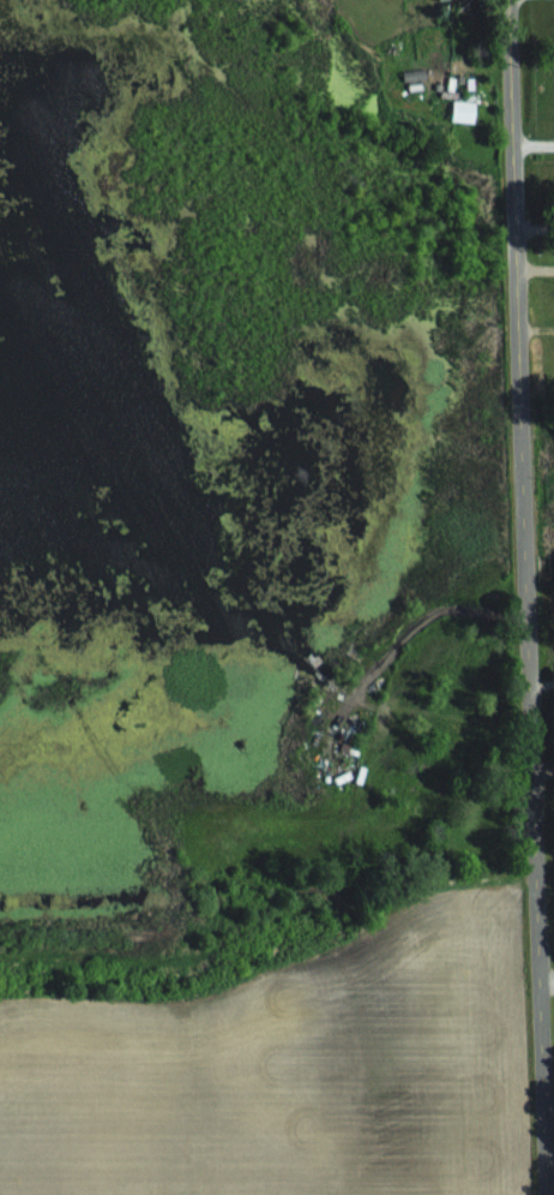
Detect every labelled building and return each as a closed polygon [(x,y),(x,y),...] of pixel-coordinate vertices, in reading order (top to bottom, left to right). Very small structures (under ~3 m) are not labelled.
[(407,79),(427,81),(428,71),(408,69),(407,79)] [(477,123),(478,101),(456,100),(455,122),(477,123)]
